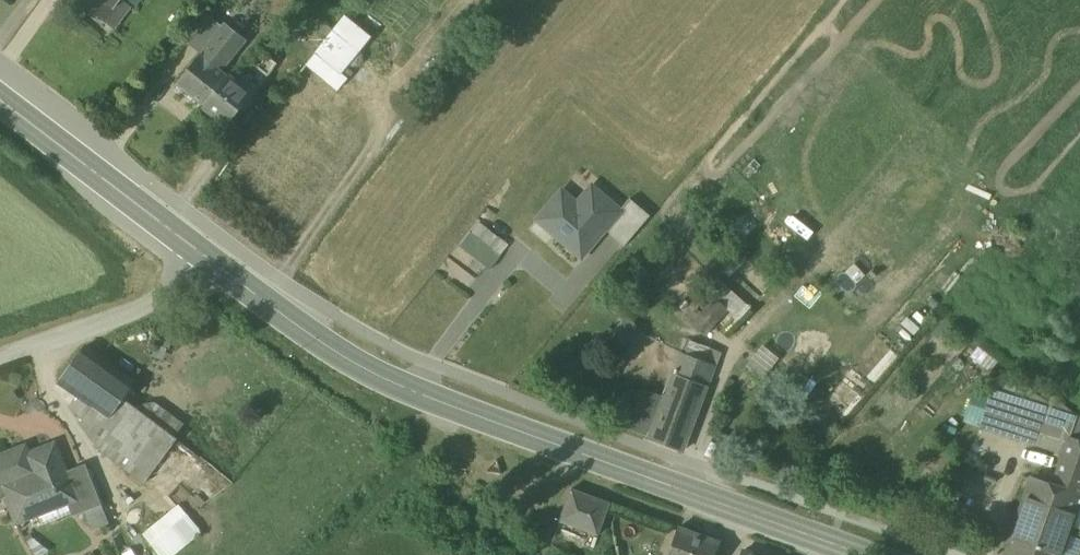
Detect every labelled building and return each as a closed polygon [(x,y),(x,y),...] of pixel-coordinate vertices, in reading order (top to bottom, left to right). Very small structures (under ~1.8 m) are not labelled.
[(106,21),(107,19),(120,1),(121,0),(79,0),(106,21)] [(120,1),(107,19),(116,26),(129,8),(120,1)] [(208,15),(186,43),(201,54),(223,27),(208,15)] [(346,17),(335,31),(344,39),(356,24),(346,17)] [(322,21),(304,44),(316,52),(335,31),(322,21)] [(201,54),(177,84),(205,106),(229,76),(222,71),(247,40),(225,23),(223,27),(201,54)] [(344,39),(335,31),(316,52),(347,79),(352,73),(345,67),(349,62),(353,65),(358,65),(362,60),(362,55),(358,52),(371,37),(356,24),(344,39)] [(235,81),(229,76),(205,106),(228,125),(277,64),(259,50),(235,81)] [(347,79),(316,52),(307,64),(338,89),(347,79)] [(621,211),(592,186),(572,209),(557,197),(537,220),(582,257),(621,211)] [(508,250),(477,224),(460,244),(490,270),(508,250)] [(740,315),(750,303),(727,283),(716,295),(740,315)] [(706,289),(682,315),(705,336),(729,310),(706,289)] [(628,319),(615,332),(628,345),(641,332),(628,319)] [(135,382),(85,346),(60,382),(109,417),(122,400),(135,382)] [(868,348),(852,369),(872,384),(888,363),(868,348)] [(674,373),(664,397),(646,391),(631,429),(649,436),(649,438),(683,451),(708,386),(707,386),(715,365),(682,352),(674,373)] [(763,373),(768,362),(754,356),(749,367),(763,373)] [(161,428),(122,400),(109,417),(99,431),(111,440),(104,450),(132,470),(133,467),(161,428)] [(161,428),(133,467),(147,477),(175,438),(161,428)] [(1070,443),(1058,475),(1065,478),(1079,483),(1079,446),(1070,443)] [(9,485),(11,489),(7,495),(17,522),(38,514),(36,507),(70,494),(73,493),(67,476),(54,445),(30,454),(26,445),(0,455),(0,488),(9,485)] [(86,468),(67,476),(73,493),(70,494),(77,512),(100,503),(86,468)] [(1065,478),(1060,490),(1079,497),(1079,483),(1065,478)] [(1033,480),(1007,554),(1060,554),(1079,497),(1060,490),(1033,480)] [(610,503),(572,489),(561,521),(598,535),(610,503)] [(155,542),(165,554),(175,554),(204,532),(190,514),(155,542)] [(679,528),(669,554),(716,554),(720,543),(679,528)] [(1066,554),(1079,554),(1079,535),(1068,534),(1066,554)]
